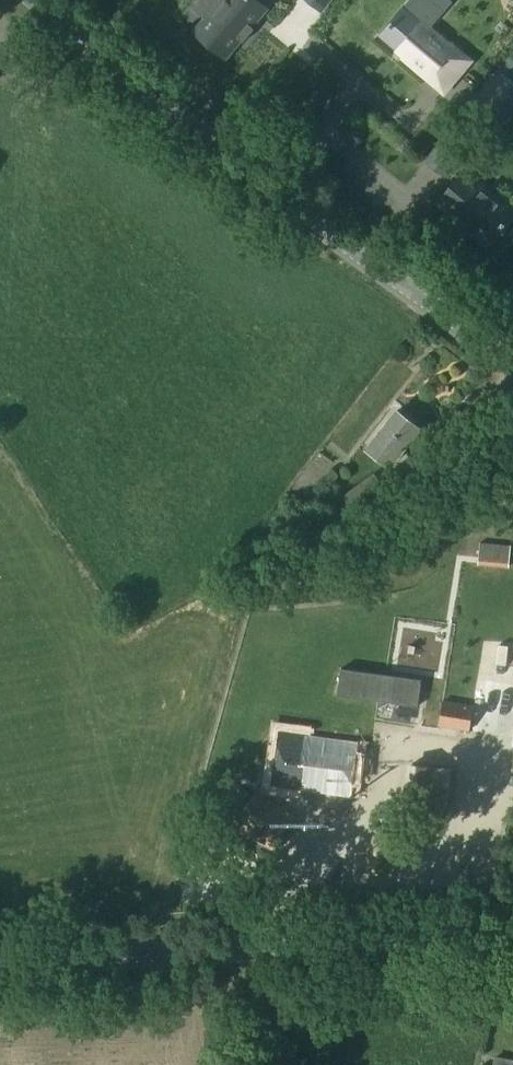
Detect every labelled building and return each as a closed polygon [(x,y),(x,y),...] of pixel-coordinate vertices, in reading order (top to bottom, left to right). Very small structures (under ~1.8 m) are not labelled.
[(263,14),(245,0),(223,0),(195,33),(226,58),(239,43),(242,46),(253,32),(250,29),(263,14)] [(321,12),(330,0),(306,0),(321,12)] [(429,28),(443,10),(432,0),(413,0),(406,8),(404,7),(379,36),(422,73),(447,44),(429,28)] [(451,48),(436,66),(453,80),(469,62),(451,48)] [(512,102),(512,83),(497,70),(469,104),(494,125),(512,102)] [(466,175),(441,205),(457,218),(455,222),(468,233),(471,230),(488,244),(512,213),(466,175)] [(395,410),(366,448),(391,467),(419,429),(395,410)] [(345,498),(340,501),(351,517),(389,491),(375,472),(343,494),(345,498)] [(479,540),(477,563),(509,566),(511,543),(479,540)] [(442,701),(438,726),(470,731),(475,706),(442,701)] [(282,731),(274,785),(349,796),(357,743),(282,731)] [(250,793),(233,825),(274,850),(297,818),(250,793)] [(382,832),(363,849),(376,873),(400,869),(404,843),(382,832)] [(303,889),(303,912),(436,910),(436,889),(390,889),(390,887),(303,889)]
